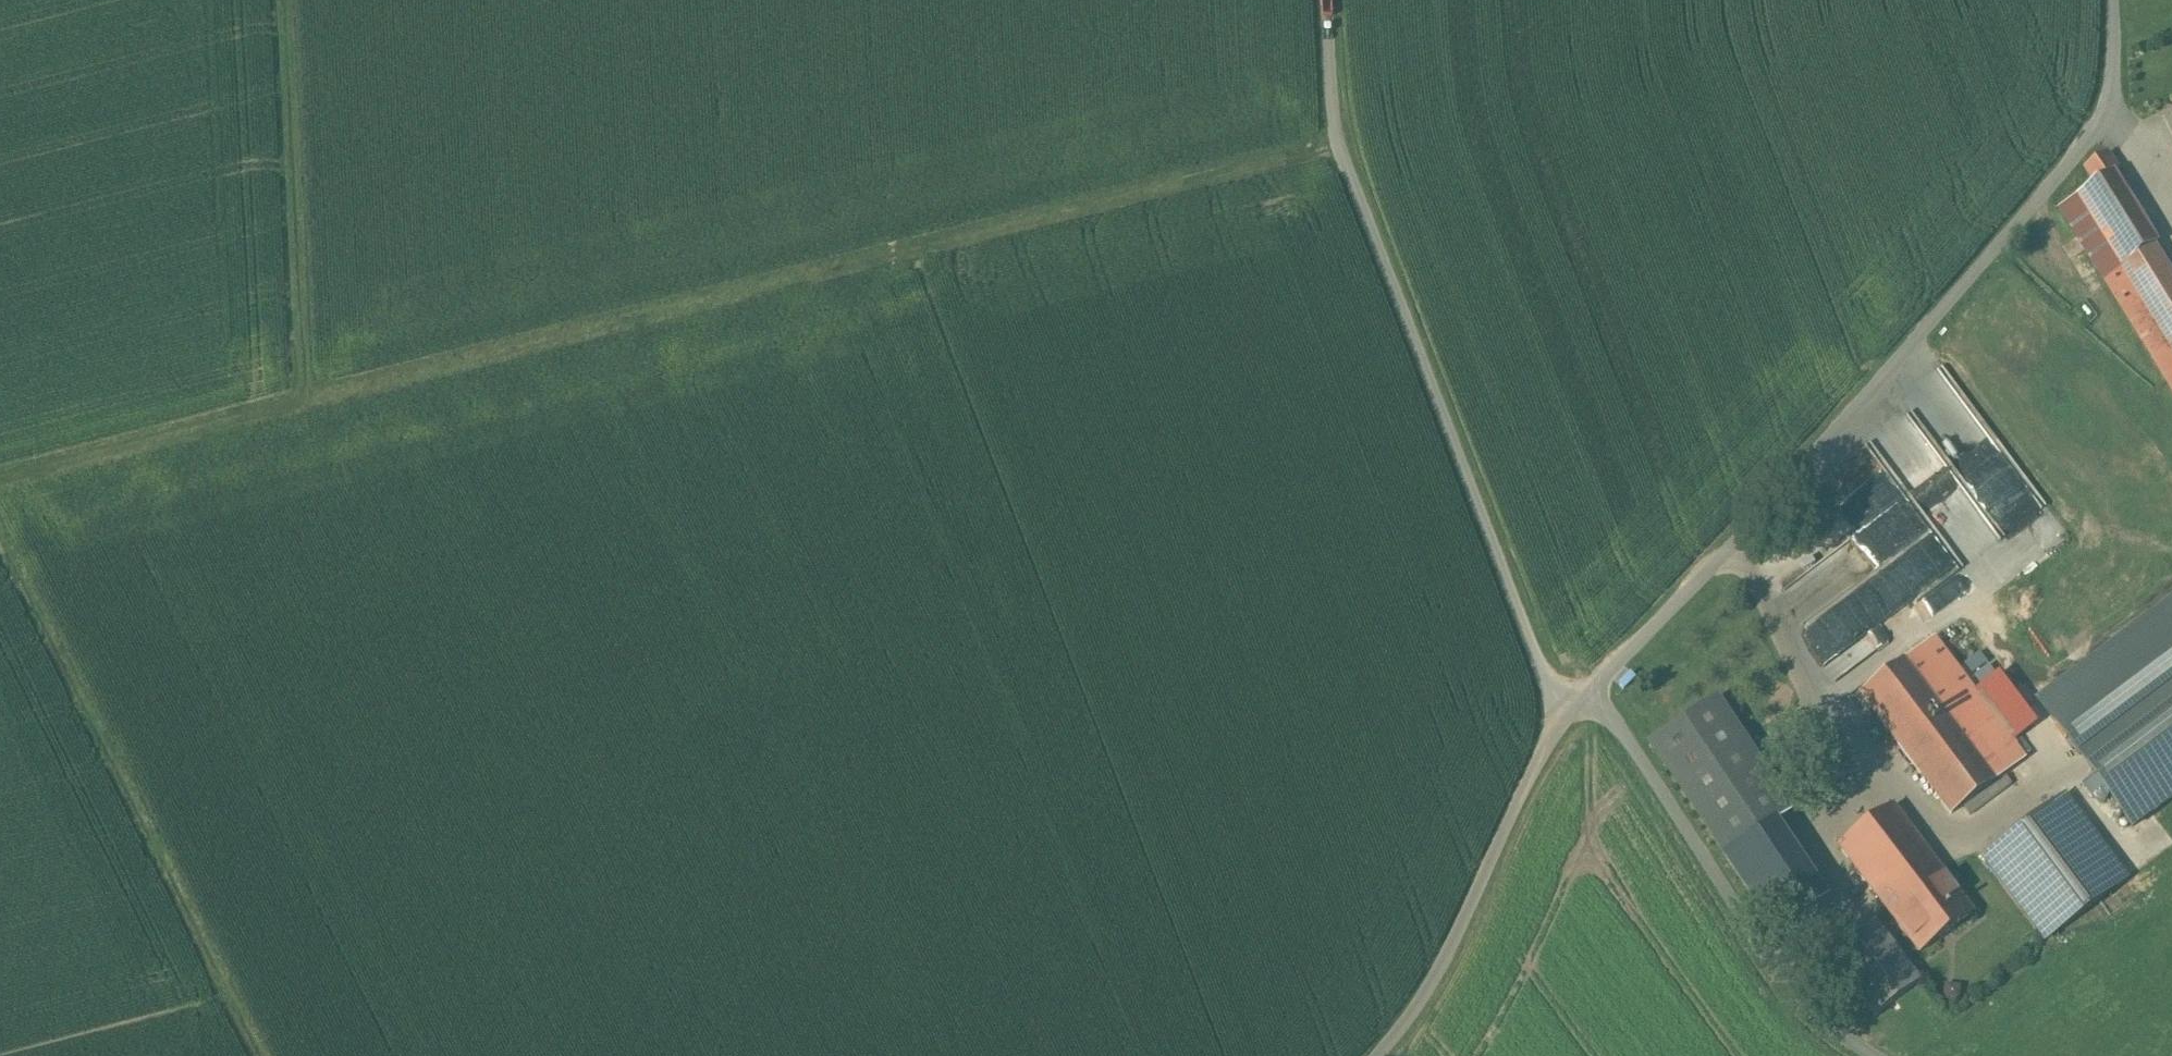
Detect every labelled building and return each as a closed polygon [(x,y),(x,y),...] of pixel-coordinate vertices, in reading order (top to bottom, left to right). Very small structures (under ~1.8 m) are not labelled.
[(2086,169),(2095,183),(2114,170),(2115,172),(2119,169),(2108,153),(2086,169)] [(2115,172),(2114,170),(2095,183),(2058,207),(2171,389),(2171,271),(2155,244),(2159,242),(2115,172)] [(1807,578),(1822,554),(1805,543),(1793,561),(1781,553),(1767,575),(1784,586),(1794,570),(1807,578)] [(1936,646),(1931,639),(1858,692),(1950,815),(2022,760),(1936,646)] [(2068,765),(2132,846),(2171,814),(2171,683),(2068,765)] [(1788,811),(1715,700),(1650,743),(1776,932),(1811,906),(1760,829),(1788,811)] [(2126,879),(2063,795),(1982,856),(2044,940),(2126,879)] [(1837,846),(1879,902),(1933,861),(1891,806),(1837,846)] [(1972,912),(1933,861),(1879,902),(1918,954),(1939,938),(1972,912)] [(1917,993),(1872,936),(1824,973),(1869,1030),(1917,993)]
